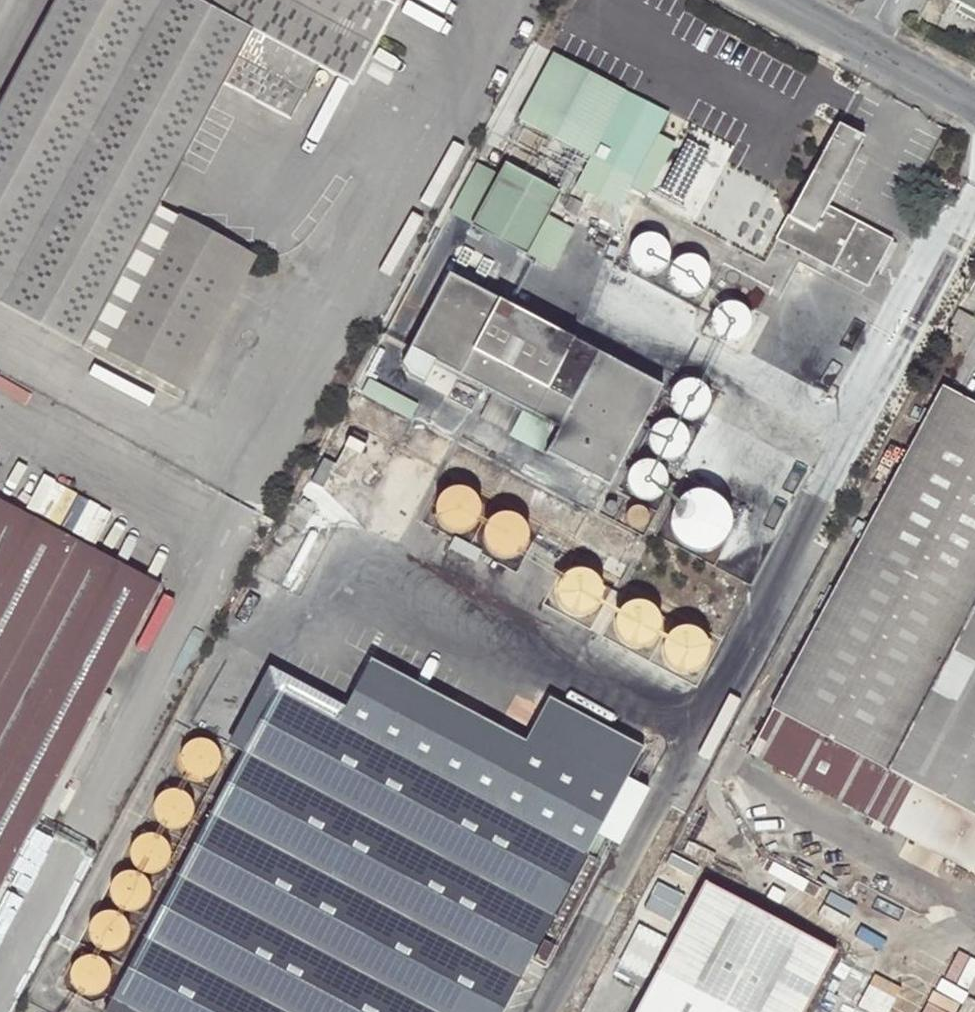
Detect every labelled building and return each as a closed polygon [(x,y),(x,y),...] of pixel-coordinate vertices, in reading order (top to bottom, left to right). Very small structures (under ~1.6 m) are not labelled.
[(193,0),(56,0),(0,105),(0,303),(84,348),(89,338),(160,205),(226,82),(253,32),(193,0)] [(253,32),(226,82),(291,118),(319,67),(356,86),(400,6),(396,5),(399,0),(193,0),(253,32)] [(959,4),(974,13),(974,0),(952,0),(959,4)] [(959,4),(957,9),(974,19),(974,13),(959,4)] [(589,158),(625,91),(557,54),(522,121),(589,158)] [(838,127),(791,216),(790,215),(777,238),(869,287),(891,244),(827,209),(864,141),(838,127)] [(508,166),(475,228),(527,257),(559,194),(508,166)] [(160,205),(89,338),(175,384),(246,251),(160,205)] [(636,239),(630,245),(629,247),(627,255),(628,264),(633,271),(639,276),(648,278),(652,278),(660,275),(666,269),(669,261),(669,253),(666,245),(660,239),(652,236),(644,236),(636,239)] [(681,258),(674,263),(674,264),(669,271),(668,279),(670,287),(675,294),(682,298),(690,299),(698,297),(705,292),(709,285),(710,278),(709,270),(704,263),(698,258),(689,257),(681,258)] [(560,430),(548,454),(610,488),(663,388),(452,275),(411,351),(560,430)] [(726,304),(719,308),(717,311),(713,318),(712,326),(715,333),(721,339),(728,342),(736,342),(744,339),(747,336),(751,328),(751,324),(750,316),(745,309),(742,307),(734,304),(726,304)] [(958,313),(947,331),(964,340),(974,322),(958,313)] [(697,382),(689,381),(687,382),(680,384),(674,390),(671,398),(671,402),(674,409),(679,415),(686,419),(694,420),(701,417),(707,411),(710,404),(711,400),(709,392),(704,386),(697,382)] [(944,389),(775,705),(777,706),(751,755),(892,830),(916,784),(974,815),(974,407),(944,389)] [(666,422),(659,425),(657,427),(654,429),(651,437),(651,445),(654,452),(660,457),(664,459),(672,460),(680,457),(683,454),(687,447),(688,440),(686,432),(681,426),(674,422),(666,422)] [(354,434),(332,476),(347,483),(369,441),(354,434)] [(638,464),(633,470),(631,472),(629,480),(630,488),(632,492),(638,498),(646,501),(654,500),(658,499),(664,494),(666,491),(669,483),(669,479),(667,471),(662,465),(654,461),(646,461),(638,464)] [(432,490),(427,497),(426,499),(425,508),(427,517),(432,524),(439,529),(448,531),(457,529),(461,527),(467,523),(471,515),(472,506),(470,497),(465,490),(457,485),(449,483),(440,485),(432,490)] [(695,492),(686,496),(685,497),(678,504),(674,513),(673,518),(674,528),(678,538),(685,545),(694,549),(699,550),(704,551),(712,549),(721,544),(727,537),(731,527),(732,522),(730,513),(726,504),(719,497),(714,494),(705,492),(695,492)] [(43,815),(105,696),(163,587),(0,500),(0,895),(43,815)] [(606,509),(608,512),(610,512),(615,511),(618,508),(617,503),(614,501),(610,501),(607,504),(606,509)] [(631,511),(629,514),(629,516),(629,522),(631,525),(636,528),(639,529),(644,528),(649,522),(650,516),(647,511),(645,509),(639,508),(636,508),(631,511)] [(481,516),(476,523),(476,524),(474,533),(475,542),(480,549),(483,552),(491,556),(500,557),(509,554),(516,548),(520,540),(521,531),(519,523),(514,516),(506,511),(497,509),(489,511),(481,516)] [(562,575),(557,583),(556,584),(555,592),(556,601),(561,609),(564,612),(572,615),(581,616),(589,613),(597,607),(601,599),(602,590),(600,582),(594,575),(587,570),(578,569),(569,570),(562,575)] [(622,606),(617,613),(617,614),(615,623),(617,632),(621,639),(625,642),(633,646),(642,647),(650,644),(657,638),(662,630),(663,621),(660,613),(655,605),(647,601),(639,599),(630,601),(622,606)] [(671,632),(665,639),(665,640),(663,649),(665,658),(669,665),(673,668),(681,672),(690,673),(698,670),(705,664),(710,656),(711,647),(708,639),(703,632),(695,627),(687,625),(678,627),(671,632)] [(532,959),(587,855),(593,844),(634,766),(643,749),(551,699),(528,743),(373,661),(348,709),(340,725),(336,722),(342,709),(292,682),(285,695),(279,692),(245,754),(163,908),(130,970),(107,1011),(504,1011),(532,959)] [(230,746),(245,754),(279,692),(285,695),(292,682),(342,709),(336,722),(340,725),(348,709),(273,668),(230,746)] [(112,700),(105,696),(43,815),(53,820),(68,792),(65,790),(112,700)] [(193,742),(186,747),(185,749),(182,756),(182,765),(184,768),(189,775),(196,779),(204,779),(208,778),(214,775),(217,772),(220,765),(221,761),(220,753),(215,746),(209,741),(200,740),(193,742)] [(916,784),(892,830),(974,874),(974,815),(916,784)] [(171,791),(163,794),(162,795),(157,802),(155,810),(156,818),(160,825),(167,829),(175,831),(183,829),(189,825),(191,822),(194,814),(193,806),(189,798),(187,795),(179,792),(171,791)] [(136,842),(134,845),(133,848),(131,856),(132,860),(136,867),(142,872),(150,875),(158,874),(165,869),(170,863),(171,856),(170,848),(166,841),(159,837),(151,835),(143,837),(136,842)] [(638,1011),(807,1011),(840,951),(709,880),(638,1011)] [(115,962),(130,970),(163,908),(116,883),(83,944),(116,960),(115,962)] [(78,963),(74,970),(73,974),(73,978),(75,985),(80,992),(88,995),(96,996),(103,993),(108,989),(111,982),(112,974),(111,970),(107,963),(100,958),(92,956),(84,958),(78,963)]
